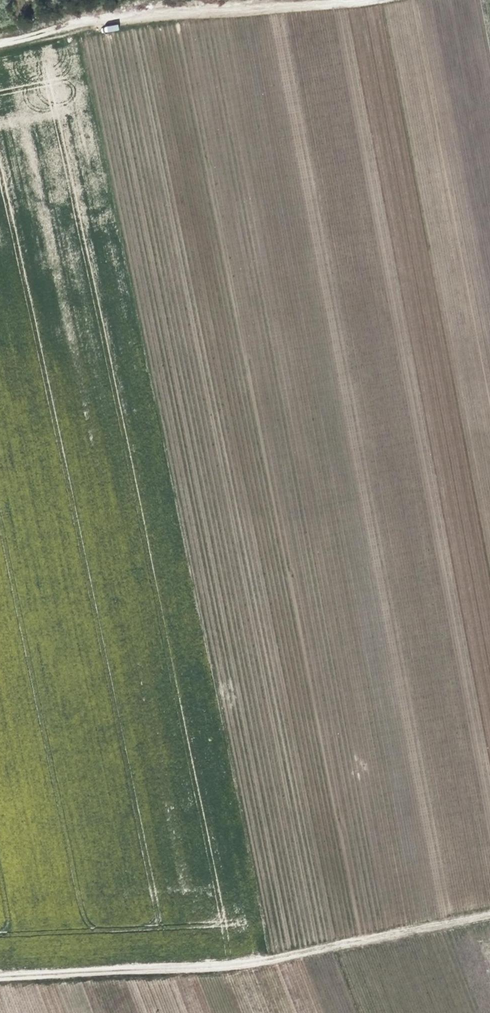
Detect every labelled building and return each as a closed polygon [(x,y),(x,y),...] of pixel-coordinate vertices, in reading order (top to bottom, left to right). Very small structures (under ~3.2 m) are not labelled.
[(104,33),(119,30),(118,24),(103,26),(104,33)]
